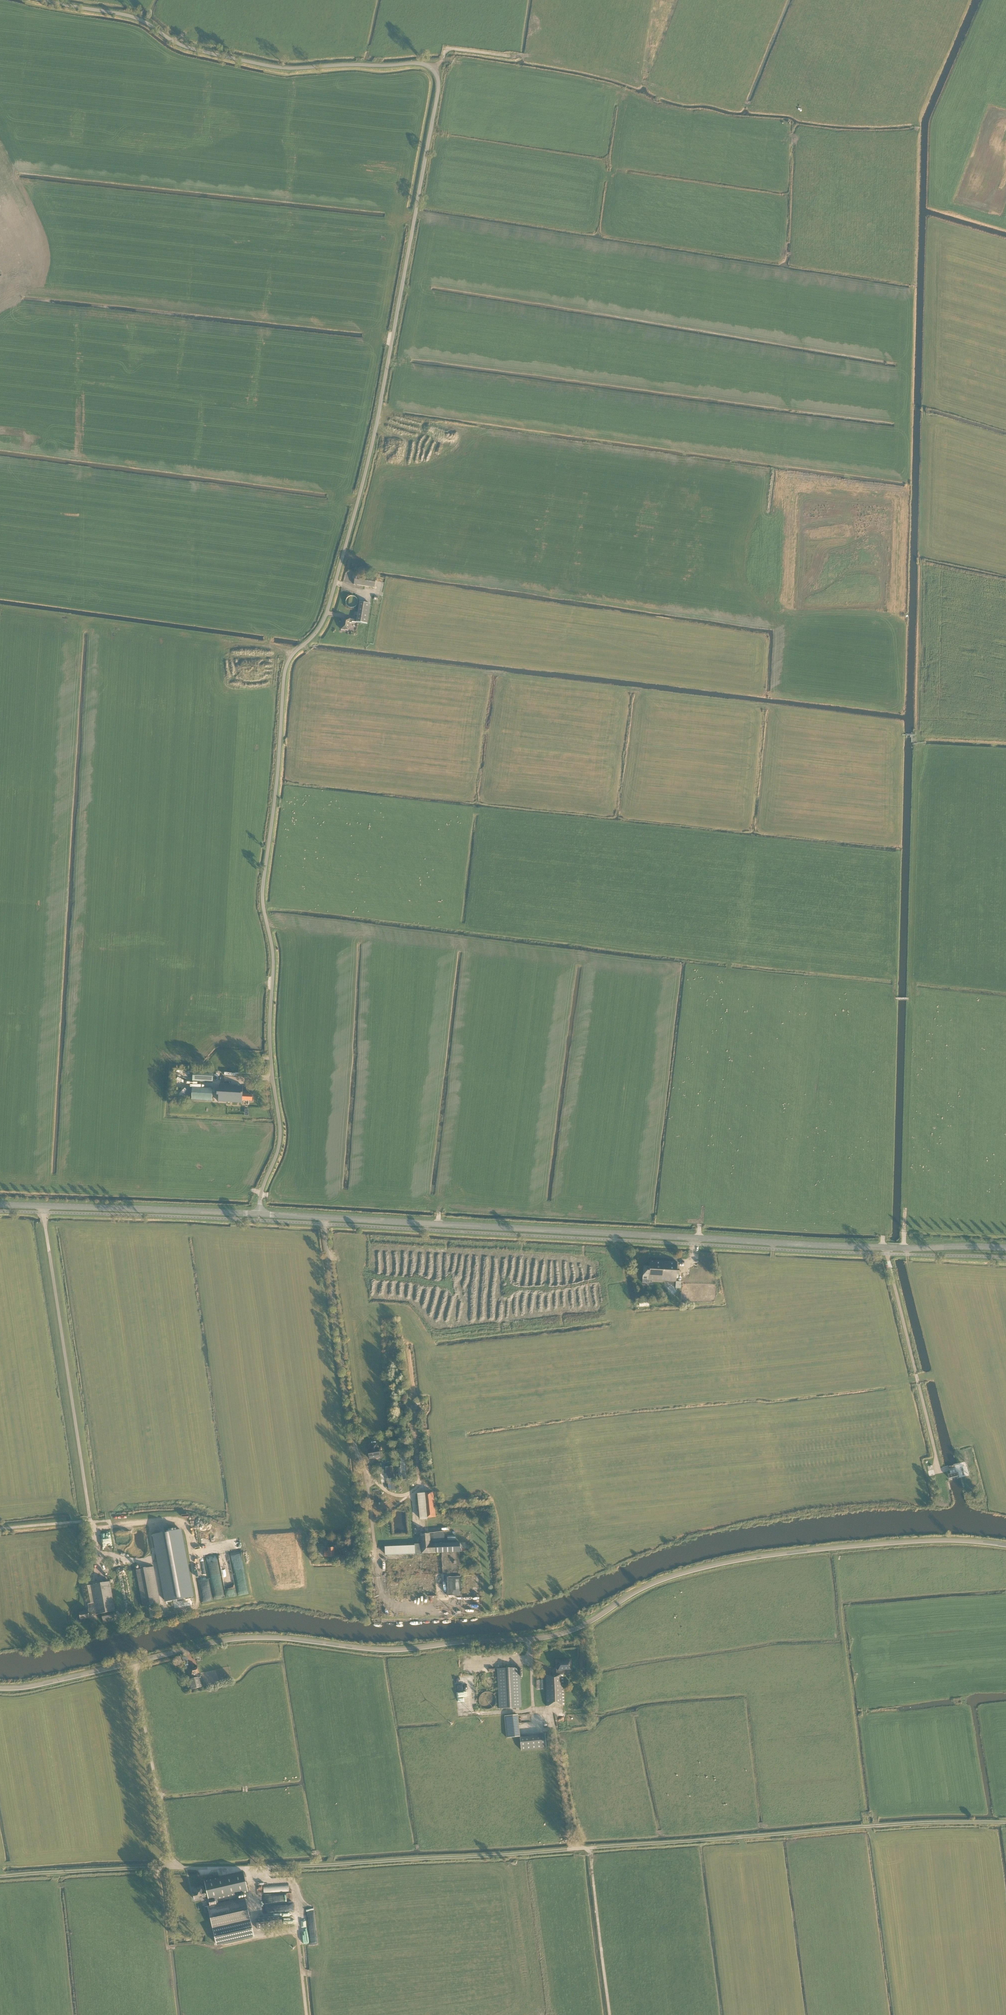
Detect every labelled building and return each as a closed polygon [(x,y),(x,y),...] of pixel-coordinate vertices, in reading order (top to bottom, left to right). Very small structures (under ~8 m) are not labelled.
[(376,578),(355,575),(353,585),(374,588),(376,578)] [(369,605),(359,603),(356,621),(342,619),(341,626),(340,631),(344,631),(347,631),(348,623),(350,624),(352,622),(366,625),(369,605)] [(223,1066),(222,1073),(233,1074),(233,1071),(230,1070),(231,1067),(223,1066)] [(213,1072),(193,1071),(192,1081),(213,1082),(213,1072)] [(243,1086),(219,1085),(217,1101),(242,1103),(242,1100),(252,1101),(252,1095),(248,1095),(249,1094),(246,1094),(246,1092),(242,1091),(243,1086)] [(213,1089),(192,1088),(192,1100),(212,1101),(213,1089)] [(649,1280),(675,1282),(675,1289),(681,1289),(681,1282),(675,1282),(677,1262),(649,1260),(649,1266),(643,1266),(642,1279),(643,1279),(643,1284),(649,1284),(649,1280)] [(371,1450),(368,1450),(369,1459),(380,1457),(379,1448),(377,1449),(376,1444),(374,1444),(370,1445),(371,1450)] [(397,1490),(396,1481),(388,1482),(389,1489),(392,1491),(397,1490)] [(435,1517),(433,1493),(417,1494),(419,1517),(425,1516),(425,1518),(435,1517)] [(161,1533),(153,1535),(153,1536),(155,1546),(156,1546),(156,1547),(157,1554),(158,1560),(166,1602),(167,1601),(173,1600),(177,1600),(178,1600),(185,1598),(186,1598),(193,1597),(180,1530),(177,1530),(168,1532),(165,1532),(161,1533)] [(437,1553),(438,1574),(447,1574),(448,1595),(461,1595),(460,1573),(459,1552),(461,1552),(462,1552),(461,1542),(445,1543),(444,1531),(429,1532),(429,1533),(420,1533),(421,1543),(414,1544),(414,1546),(386,1547),(386,1555),(409,1554),(422,1554),(437,1553)] [(130,1535),(127,1543),(129,1553),(137,1555),(146,1554),(149,1544),(148,1535),(140,1533),(130,1535)] [(336,1542),(327,1542),(327,1547),(324,1547),(324,1556),(334,1556),(334,1546),(336,1546),(336,1542)] [(153,1567),(135,1570),(142,1606),(160,1603),(153,1567)] [(77,1622),(79,1623),(80,1623),(83,1623),(85,1620),(85,1619),(89,1618),(89,1615),(96,1614),(96,1615),(101,1614),(103,1622),(115,1620),(113,1612),(115,1611),(113,1604),(109,1582),(84,1586),(89,1609),(88,1610),(78,1612),(79,1616),(78,1616),(76,1619),(77,1622)] [(556,1675),(545,1675),(547,1706),(564,1705),(563,1670),(570,1670),(570,1669),(571,1669),(571,1665),(570,1665),(570,1661),(557,1662),(557,1669),(556,1669),(556,1675)] [(203,1686),(198,1667),(191,1669),(192,1675),(193,1678),(188,1679),(191,1689),(203,1686)] [(521,1707),(519,1668),(497,1669),(499,1708),(521,1707)] [(518,1715),(504,1716),(506,1738),(520,1736),(518,1715)] [(546,1748),(545,1735),(520,1737),(521,1751),(546,1748)] [(194,1893),(193,1893),(195,1899),(205,1897),(206,1899),(209,1898),(210,1905),(207,1906),(208,1911),(212,1928),(216,1944),(222,1943),(252,1936),(254,1936),(250,1920),(245,1897),(217,1904),(216,1899),(225,1897),(248,1892),(244,1872),(219,1877),(218,1872),(201,1876),(203,1886),(193,1888),(194,1893)] [(265,1885),(265,1893),(290,1892),(290,1883),(265,1885)] [(282,1926),(281,1916),(256,1918),(257,1929),(282,1926)] [(318,1937),(317,1923),(309,1923),(310,1938),(318,1937)]
